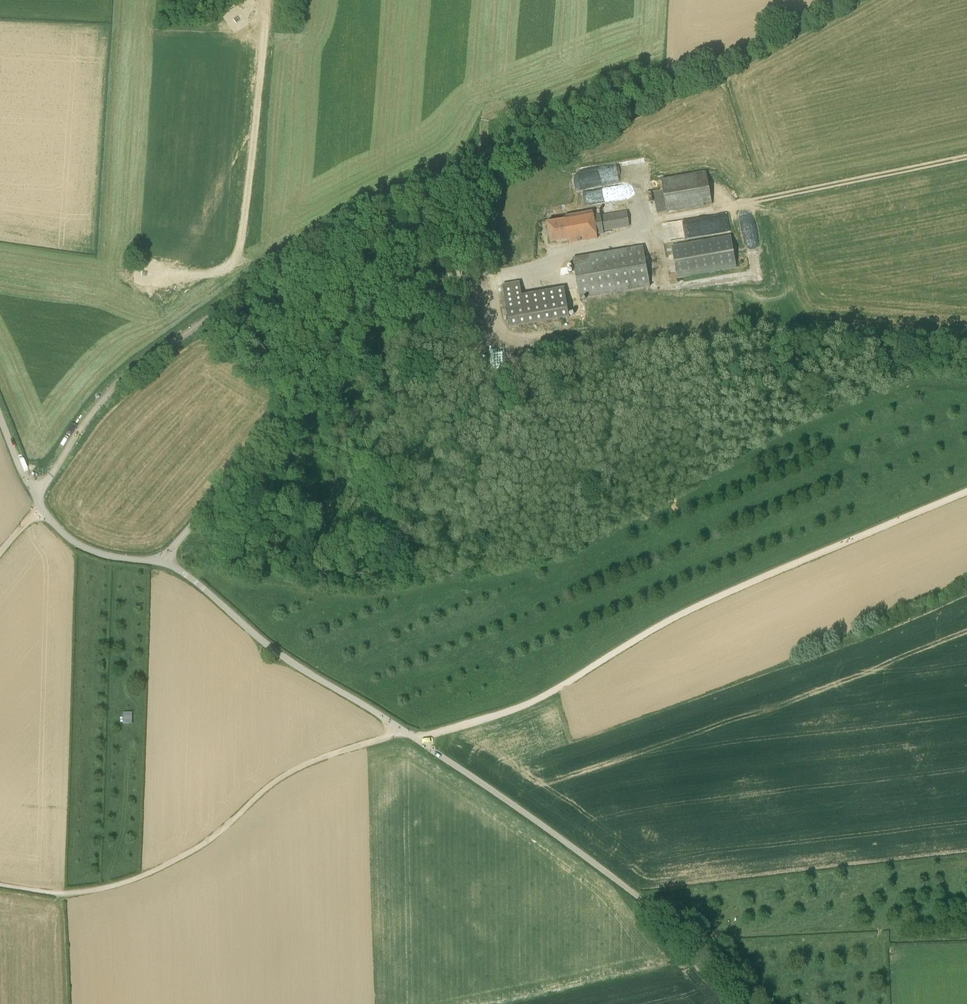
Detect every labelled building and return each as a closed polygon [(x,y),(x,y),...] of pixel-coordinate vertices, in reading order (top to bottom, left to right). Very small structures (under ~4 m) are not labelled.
[(604,174),(621,171),(620,166),(603,169),(604,174)] [(668,213),(712,206),(707,171),(662,179),(668,213)] [(593,212),(563,217),(564,220),(548,223),(551,243),(570,240),(570,243),(598,238),(597,235),(604,233),(604,231),(630,226),(627,212),(601,217),(601,214),(594,215),(593,212)] [(724,228),(731,227),(728,212),(721,213),(724,228)] [(737,268),(731,237),(672,247),(677,278),(737,268)] [(644,247),(573,259),(580,299),(651,286),(644,247)] [(522,295),(520,282),(503,285),(505,298),(522,295)] [(565,288),(548,291),(553,320),(570,317),(565,288)]
